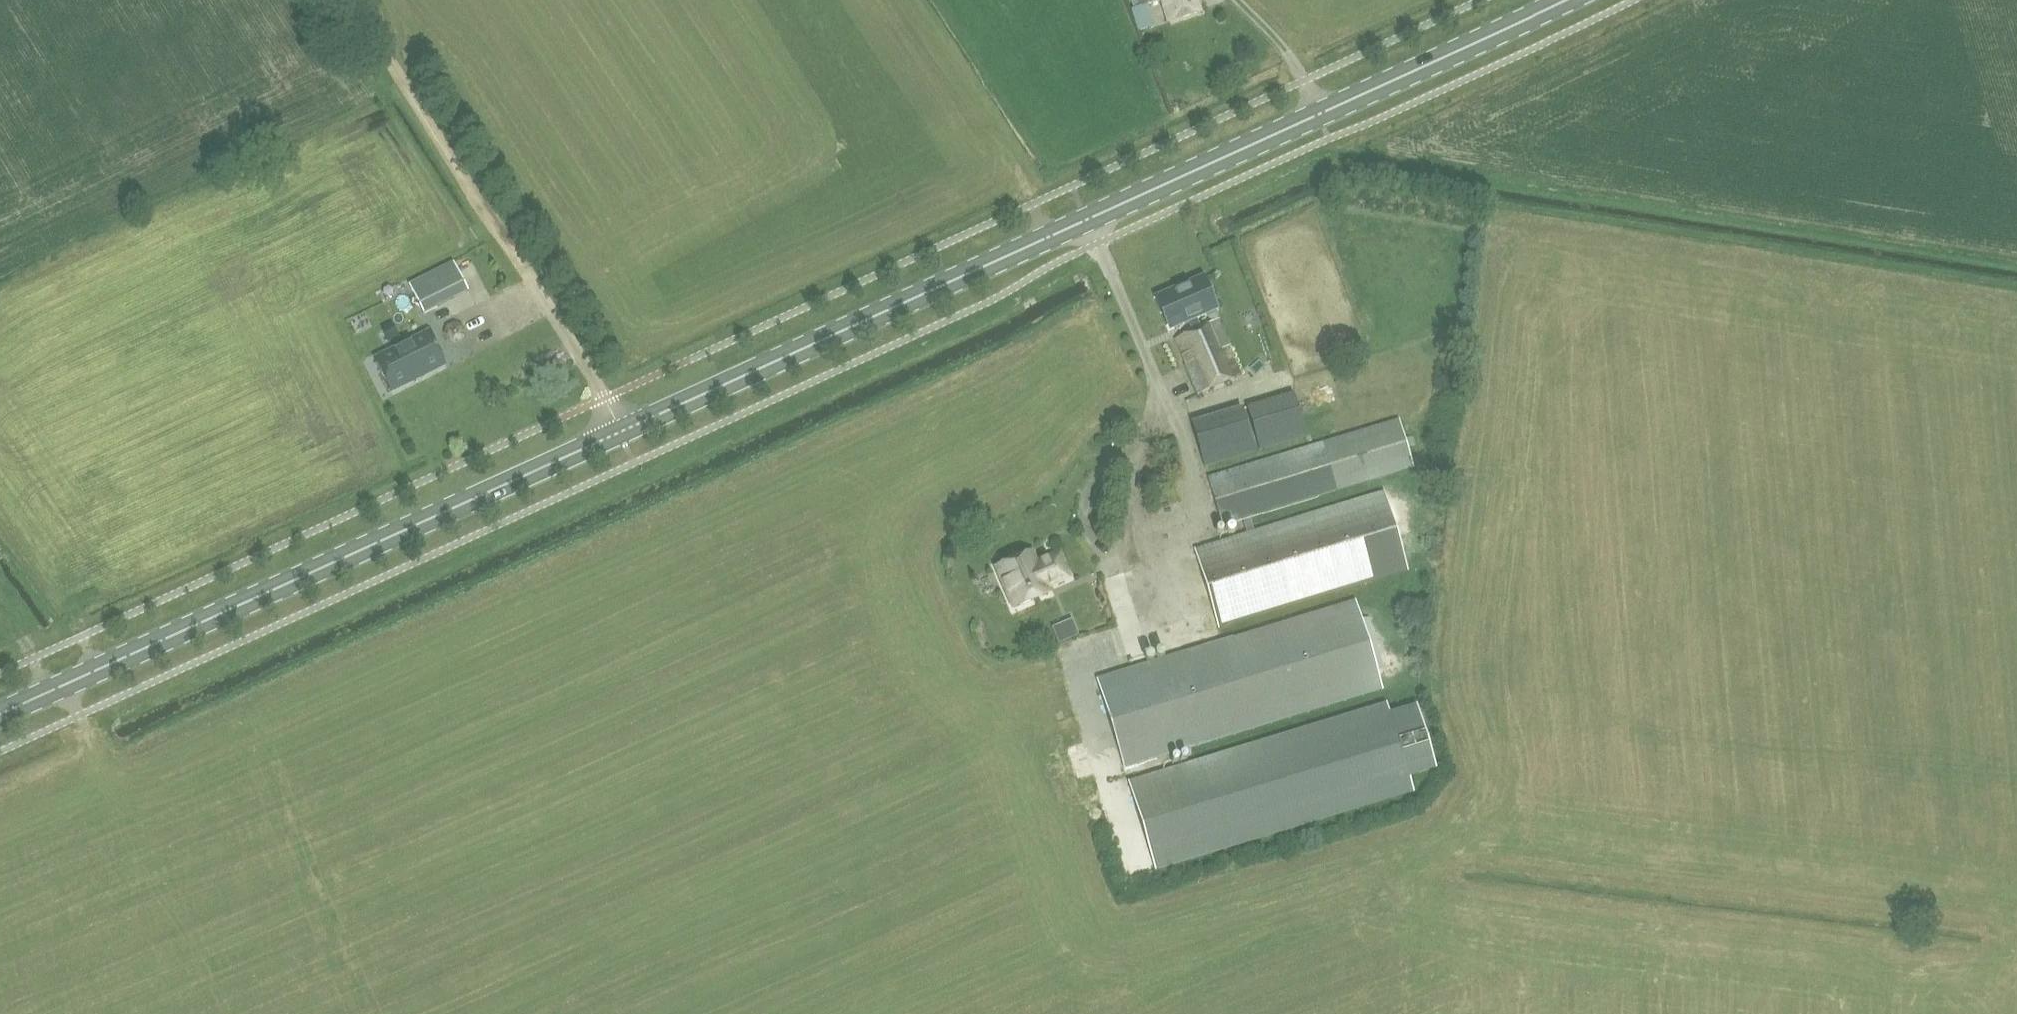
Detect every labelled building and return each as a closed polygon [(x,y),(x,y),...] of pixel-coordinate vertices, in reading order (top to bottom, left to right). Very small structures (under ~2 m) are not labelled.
[(1199,0),(1139,0),(1141,8),(1162,1),(1169,22),(1202,12),(1199,0)] [(468,291),(454,263),(409,285),(424,314),(468,291)] [(1186,366),(1199,395),(1240,377),(1227,347),(1233,345),(1221,319),(1201,328),(1196,317),(1215,309),(1202,279),(1158,299),(1171,328),(1188,321),(1193,332),(1176,339),(1188,365),(1186,366)] [(429,332),(375,359),(392,391),(445,364),(429,332)] [(500,358),(479,366),(482,375),(503,367),(500,358)] [(1333,384),(1308,390),(1312,408),(1337,402),(1333,384)] [(1221,461),(1208,418),(1192,423),(1205,466),(1221,461)] [(1399,419),(1323,442),(1208,477),(1223,526),(1243,519),(1248,534),(1195,550),(1219,627),(1408,570),(1384,492),(1254,532),(1250,518),(1414,468),(1399,419)] [(1069,578),(1059,554),(1043,561),(1044,562),(1037,565),(1031,553),(998,567),(1015,608),(1049,593),(1046,587),(1069,578)] [(1113,583),(1119,611),(1135,608),(1129,580),(1113,583)] [(1099,681),(1125,768),(1382,689),(1356,602),(1099,681)] [(1053,629),(1071,625),(1068,612),(1050,616),(1053,629)] [(1387,704),(1130,783),(1157,870),(1414,791),(1408,774),(1435,766),(1417,707),(1390,715),(1387,704)]
